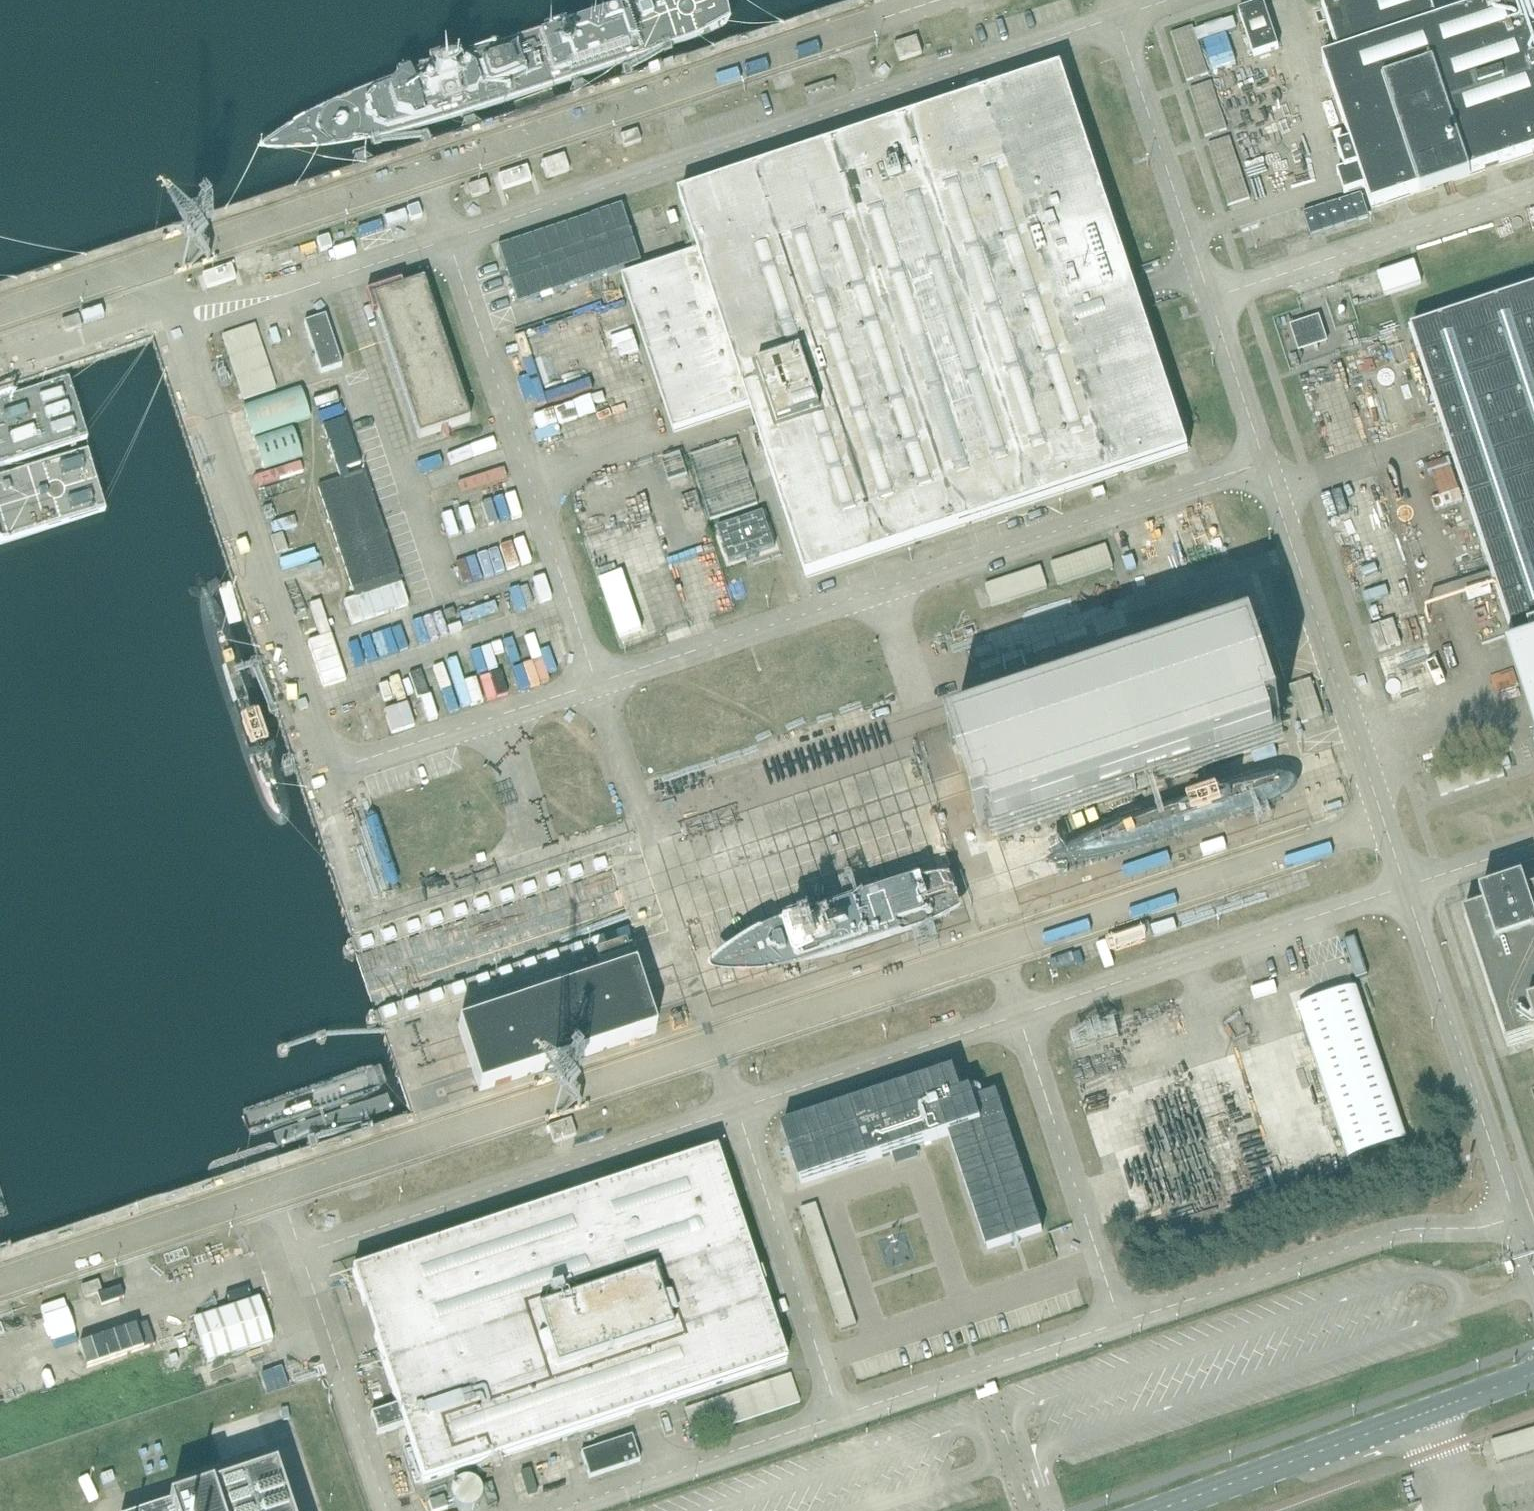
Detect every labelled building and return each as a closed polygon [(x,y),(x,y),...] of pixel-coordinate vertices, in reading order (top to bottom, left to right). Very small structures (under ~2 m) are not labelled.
[(1533,156),(1533,0),(1513,0),(1438,25),(1429,0),(1340,0),(1322,6),(1341,61),(1321,68),(1349,146),(1338,150),(1345,172),(1338,174),(1345,196),(1366,189),(1373,209),(1438,187),(1453,183),(1501,167),(1533,156)] [(1239,13),(1240,14),(1254,58),(1279,49),(1264,4),(1239,13)] [(918,38),(912,40),(905,42),(895,45),(900,62),(923,55),(918,38)] [(756,425),(766,455),(807,579),(1189,453),(1062,70),(680,197),(699,254),(623,279),(674,434),(752,408),(758,424),(756,425)] [(620,137),(621,140),(624,148),(641,143),(637,131),(620,137)] [(557,158),(552,160),(542,163),(547,179),(570,172),(564,156),(557,158)] [(469,187),(470,191),(472,199),(489,193),(486,182),(469,187)] [(625,209),(499,251),(502,262),(518,309),(617,276),(644,267),(628,220),(625,209)] [(1377,275),(1385,297),(1422,285),(1415,263),(1377,275)] [(387,295),(372,300),(419,439),(470,423),(423,283),(403,290),(401,284),(385,290),(387,295)] [(1412,333),(1442,423),(1445,431),(1446,436),(1531,692),(1533,700),(1533,292),(1412,333)] [(61,323),(65,333),(65,334),(82,328),(79,317),(61,323)] [(304,324),(321,374),(342,367),(326,317),(304,324)] [(1326,344),(1319,321),(1292,330),(1300,353),(1326,344)] [(275,389),(255,326),(223,337),(243,399),(275,389)] [(246,411),(273,490),(319,475),(292,395),(246,411)] [(759,505),(751,484),(737,441),(690,457),(711,521),(759,505)] [(346,518),(346,519),(353,517),(353,516),(376,508),(365,472),(307,492),(319,527),(346,518)] [(353,517),(346,519),(347,521),(329,527),(348,585),(384,573),(364,515),(354,518),(353,517)] [(271,539),(277,556),(288,552),(282,535),(271,539)] [(986,587),(993,607),(993,608),(1048,590),(1041,568),(986,587)] [(966,634),(982,681),(1134,629),(1119,583),(966,634)] [(1370,629),(1379,653),(1399,646),(1402,646),(1393,621),(1391,622),(1370,629)] [(1210,661),(1209,657),(1001,726),(1002,730),(982,736),(981,733),(952,743),(953,747),(957,746),(960,754),(973,749),(992,803),(978,808),(981,818),(977,819),(979,824),(994,819),(999,836),(1150,786),(1150,785),(1170,778),(1171,779),(1276,744),(1269,724),(1274,723),(1275,726),(1281,724),(1280,719),(1276,720),(1253,648),(1256,647),(1254,642),(1229,651),(1230,654),(1210,661)] [(1381,661),(1394,699),(1440,683),(1428,645),(1381,661)] [(1290,687),(1302,725),(1324,718),(1311,680),(1290,687)] [(1527,896),(1524,884),(1481,898),(1485,910),(1464,916),(1508,1048),(1533,1039),(1533,893),(1527,896)] [(595,954),(599,966),(629,956),(625,944),(595,954)] [(653,1021),(650,1013),(640,983),(642,983),(639,977),(639,976),(637,970),(460,1029),(462,1035),(462,1036),(474,1071),(478,1084),(478,1085),(480,1091),(495,1086),(508,1082),(512,1081),(513,1082),(659,1034),(656,1026),(656,1025),(654,1021),(653,1021)] [(1356,988),(1299,1007),(1350,1160),(1407,1141),(1364,1011),(1356,988)] [(955,1073),(783,1130),(801,1185),(950,1136),(988,1250),(1043,1232),(997,1094),(975,1101),(972,1092),(962,1095),(955,1073)] [(571,1120),(570,1120),(561,1123),(553,1126),(548,1128),(554,1144),(576,1136),(571,1120)] [(397,1409),(409,1444),(423,1485),(492,1462),(634,1415),(786,1364),(761,1287),(756,1274),(716,1153),(352,1273),(397,1409)] [(1511,1265),(1505,1267),(1509,1275),(1514,1273),(1511,1265)] [(81,1288),(84,1296),(85,1299),(102,1293),(98,1282),(81,1288)] [(273,1342),(269,1329),(259,1300),(194,1321),(208,1363),(273,1342)] [(282,1369),(262,1375),(268,1394),(288,1388),(282,1369)] [(685,1410),(690,1427),(796,1392),(790,1375),(685,1410)] [(995,1385),(976,1391),(976,1393),(979,1402),(999,1396),(996,1386),(995,1385)] [(1492,1442),(1498,1464),(1533,1453),(1533,1430),(1492,1442)] [(640,1462),(632,1437),(581,1454),(590,1479),(640,1462)] [(101,1476),(104,1484),(115,1480),(113,1472),(101,1476)] [(157,1510),(296,1510),(286,1480),(279,1483),(275,1472),(206,1495),(202,1496),(198,1497),(167,1508),(163,1509),(159,1510),(157,1510)] [(431,1510),(442,1510),(448,1509),(444,1498),(429,1503),(431,1510)]
